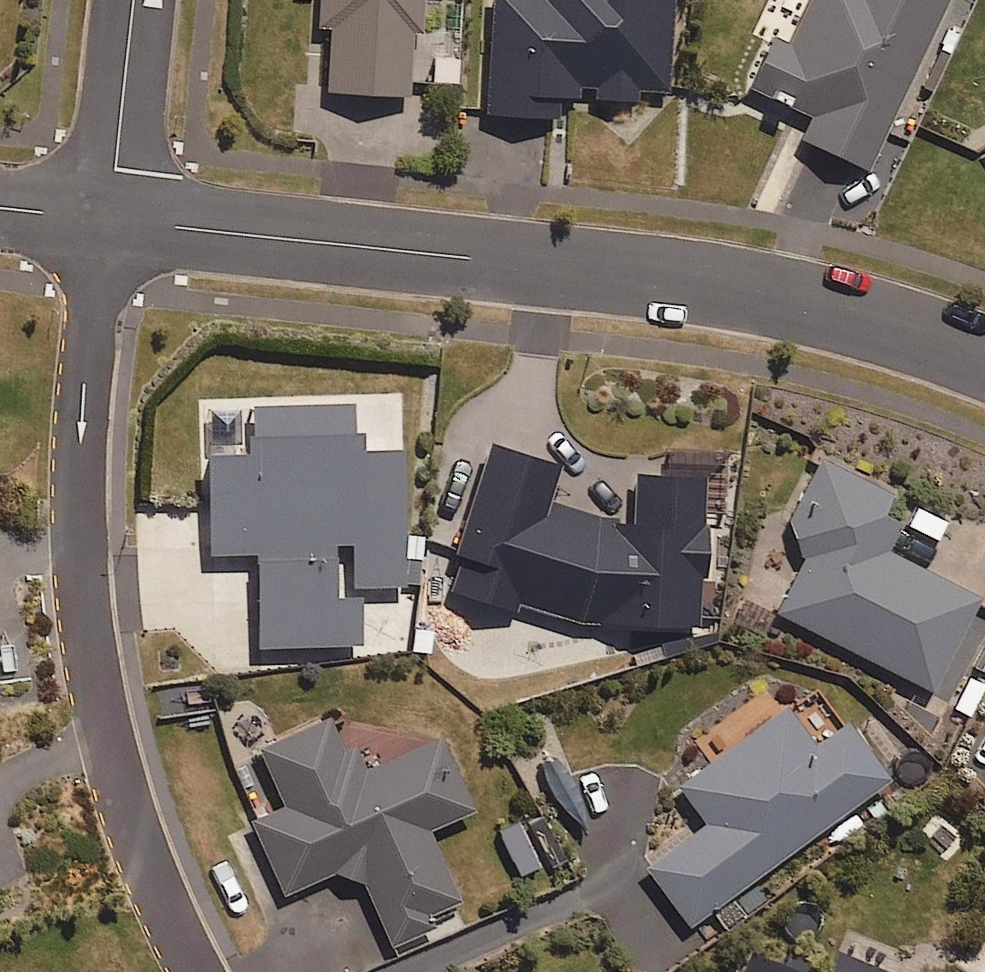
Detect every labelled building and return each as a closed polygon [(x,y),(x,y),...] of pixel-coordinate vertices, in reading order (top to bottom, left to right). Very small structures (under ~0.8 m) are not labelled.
[(317,21),(326,21),(324,86),(407,89),(409,27),(420,27),(420,0),(318,0),(317,21)] [(590,83),(589,92),(626,94),(626,85),(665,87),(670,0),(488,0),(482,109),(556,113),(557,91),(576,92),(577,83),(590,83)] [(741,79),(783,98),(785,92),(813,105),(799,136),(861,164),(936,0),(805,0),(784,46),(761,36),(741,79)] [(353,446),(352,398),(246,400),(247,448),(203,449),(205,549),(254,548),(257,645),(358,642),(357,582),(401,581),(397,445),(353,446)] [(543,499),(554,459),(483,439),(451,551),(458,553),(447,590),(504,606),(507,597),(585,619),(590,621),(699,622),(699,578),(711,578),(711,517),(700,517),(700,470),(632,469),(632,516),(602,516),(543,499)] [(876,508),(886,488),(815,453),(778,529),(807,543),(774,610),(930,688),(950,648),(969,657),(983,628),(964,619),(976,594),(884,549),(899,519),(876,508)] [(213,708),(210,685),(156,693),(159,716),(213,708)] [(843,718),(811,743),(780,702),(673,783),(702,822),(645,865),(688,923),(886,774),(843,718)] [(438,732),(356,768),(331,712),(255,746),(281,805),(250,819),(282,891),(333,868),(359,876),(391,947),(465,915),(426,826),(470,806),(438,732)] [(947,860),(965,838),(935,813),(917,835),(947,860)] [(517,873),(537,863),(516,820),(496,830),(517,873)] [(828,970),(752,937),(737,971),(884,971),(836,951),(828,970)]
